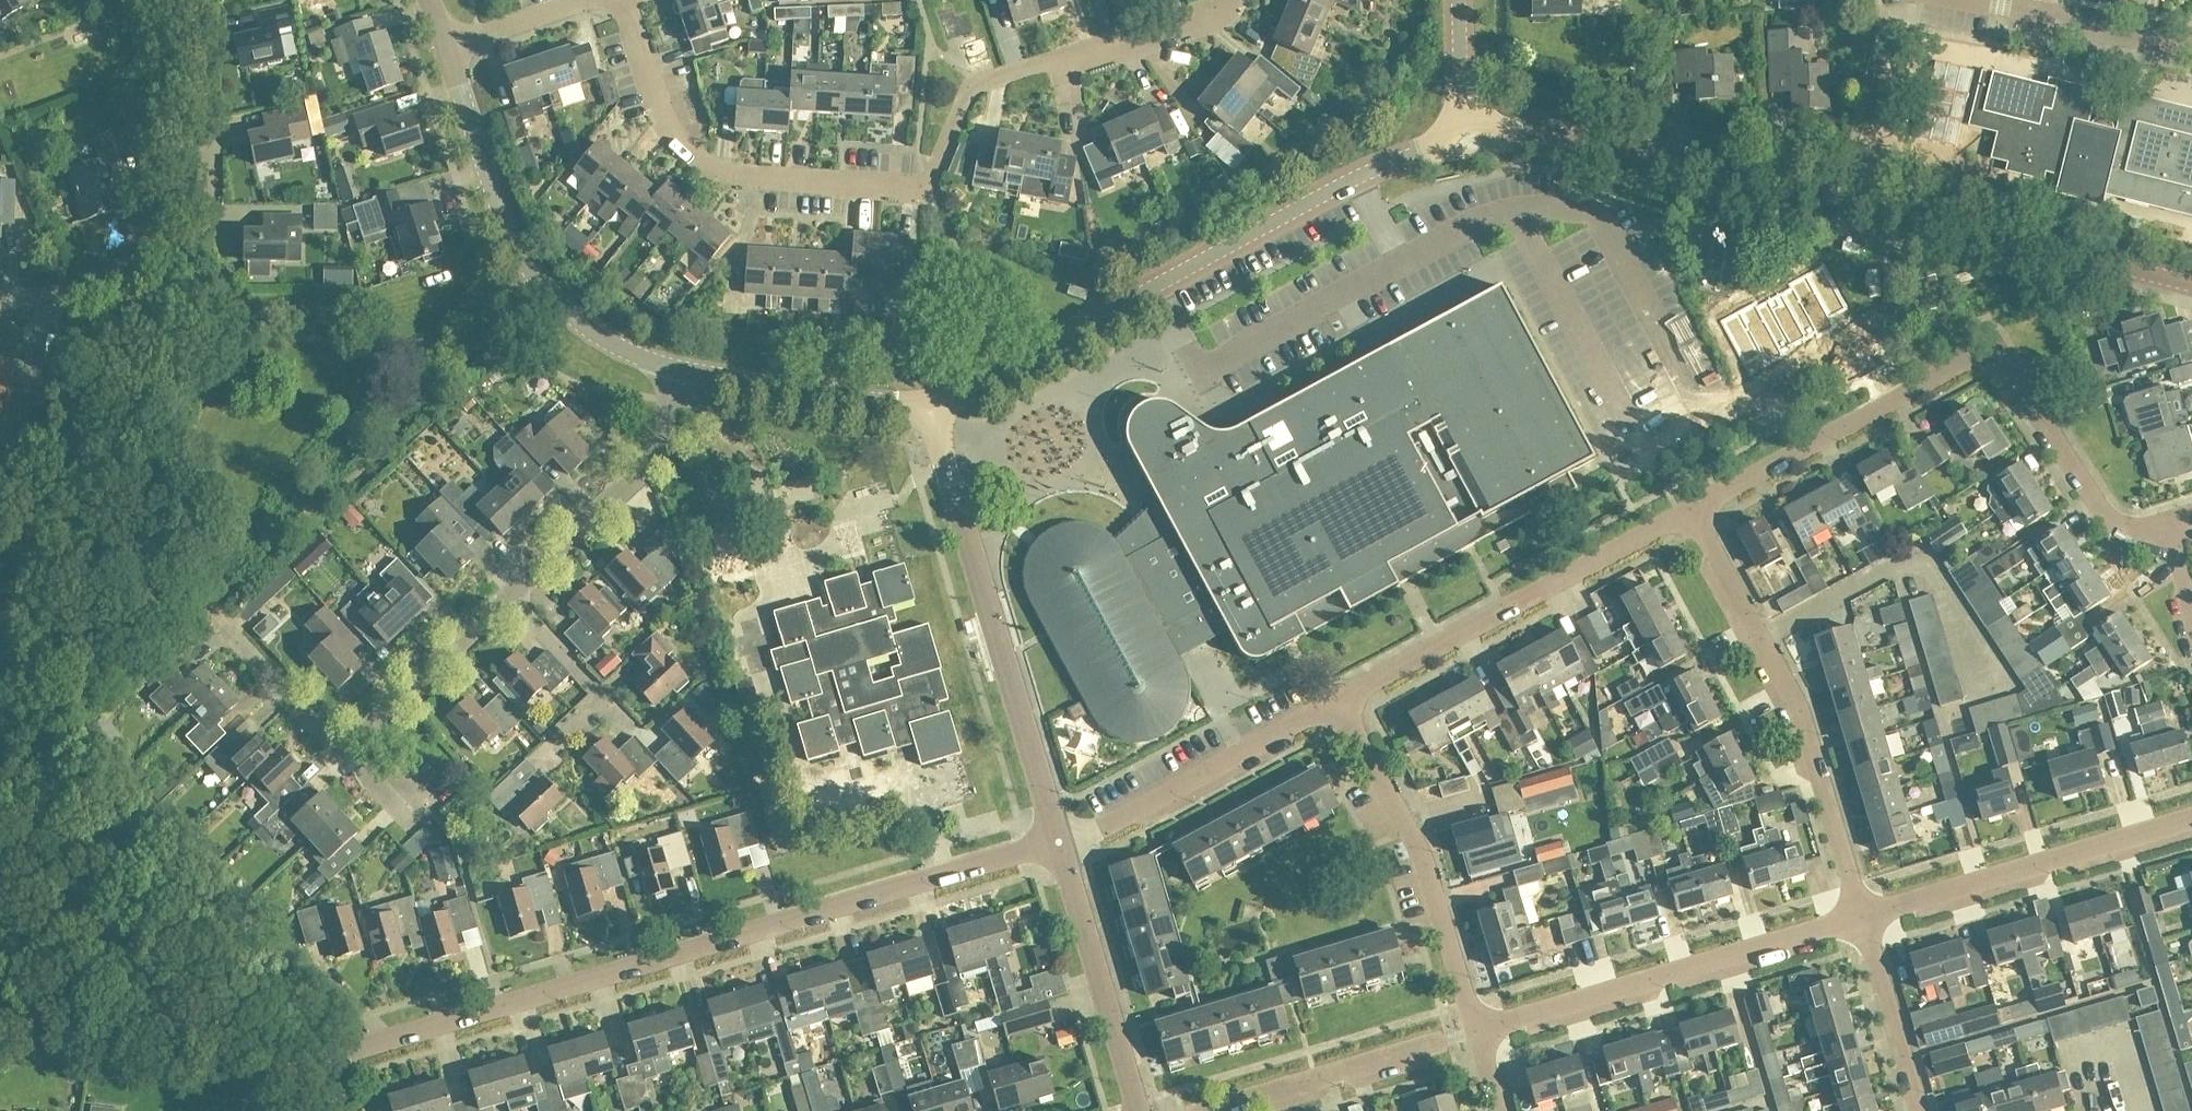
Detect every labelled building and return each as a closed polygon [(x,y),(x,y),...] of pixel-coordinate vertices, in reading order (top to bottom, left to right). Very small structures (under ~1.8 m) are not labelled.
[(32,2),(30,0),(0,0),(0,21),(32,2)] [(677,3),(674,6),(676,13),(681,14),(682,16),(730,1),(730,0),(717,5),(716,0),(677,0),(677,3)] [(761,0),(749,0),(753,12),(764,8),(761,0)] [(932,5),(941,31),(960,24),(952,0),(945,0),(932,5)] [(1035,0),(1007,0),(1015,24),(1040,15),(1035,0)] [(1040,15),(1066,7),(1064,0),(1035,0),(1040,15)] [(1286,13),(1320,28),(1331,1),(1335,2),(1349,8),(1359,2),(1359,0),(1291,0),(1286,13)] [(1532,15),(1579,15),(1579,0),(1531,0),(1532,15)] [(1813,0),(1780,0),(1780,8),(1813,7),(1813,0)] [(730,1),(682,16),(691,42),(708,36),(711,45),(729,39),(721,16),(734,12),(730,1)] [(901,3),(883,4),(883,16),(902,16),(901,3)] [(865,5),(846,6),(847,18),(865,17),(865,5)] [(242,67),(283,58),(277,35),(295,31),(290,6),(258,13),(262,31),(236,37),(242,67)] [(847,18),(846,6),(828,6),(828,19),(847,18)] [(792,8),(793,20),(811,19),(811,7),(792,8)] [(793,20),(792,8),(774,9),(775,21),(793,20)] [(1320,28),(1285,13),(1273,42),(1277,43),(1270,59),(1300,84),(1312,57),(1308,55),(1320,28)] [(369,92),(401,81),(385,31),(375,34),(369,18),(335,29),(346,62),(358,58),(369,92)] [(326,42),(322,30),(308,35),(312,47),(326,42)] [(1807,52),(1806,32),(1768,33),(1770,92),(1792,91),(1793,109),(1828,107),(1827,68),(1801,69),(1801,52),(1807,52)] [(768,42),(749,41),(748,53),(767,54),(768,42)] [(587,45),(570,51),(569,48),(538,58),(553,105),(564,102),(560,89),(580,82),(580,81),(597,75),(587,45)] [(1733,99),(1732,59),(1708,59),(1707,52),(1676,53),(1677,83),(1698,83),(1699,100),(1733,99)] [(1257,111),(1277,87),(1292,100),(1300,89),(1260,56),(1251,67),(1238,56),(1218,80),(1246,103),(1246,102),(1257,111)] [(553,105),(538,58),(506,69),(518,103),(539,96),(544,108),(553,105)] [(899,66),(898,82),(897,86),(914,87),(916,61),(899,60),(899,66)] [(1956,147),(1975,70),(1937,61),(1918,137),(1956,147)] [(791,84),(790,96),(791,96),(790,112),(791,112),(816,114),(819,76),(819,65),(807,64),(806,75),(792,74),(791,84)] [(870,64),(869,80),(871,80),(898,82),(899,66),(872,64),(870,64)] [(819,65),(819,76),(816,114),(843,115),(845,78),(829,77),(830,66),(819,65)] [(1549,79),(1549,70),(1540,70),(1540,79),(1549,79)] [(611,71),(597,75),(606,104),(620,99),(611,71)] [(2128,94),(2118,133),(2088,126),(2096,91),(2066,84),(2062,101),(2054,99),(2056,90),(2047,88),(1996,76),(1985,73),(1979,98),(1978,98),(1977,104),(1980,105),(1977,117),(1986,119),(1983,128),(2000,132),(1994,156),(1994,157),(2011,161),(2009,170),(2044,179),(2046,170),(2064,175),(2060,192),(2099,202),(2102,203),(2105,193),(2191,215),(2191,110),(2128,94)] [(724,97),(722,123),(736,124),(736,129),(762,131),(765,82),(766,80),(753,79),(753,77),(745,76),(725,75),(724,97)] [(845,78),(843,115),(869,117),(871,80),(869,80),(845,78)] [(898,82),(871,80),(869,117),(895,119),(897,86),(898,82)] [(1248,122),(1257,111),(1246,102),(1246,103),(1218,80),(1199,103),(1212,114),(1203,125),(1244,158),(1254,146),(1238,134),(1248,122)] [(765,82),(762,131),(789,133),(791,112),(790,112),(791,96),(790,96),(791,84),(765,82)] [(387,155),(422,144),(412,115),(397,120),(391,103),(354,116),(364,145),(382,140),(387,155)] [(288,140),(309,136),(303,106),(271,113),(275,128),(250,134),(256,164),(292,156),(288,140)] [(519,107),(504,112),(513,141),(528,136),(519,107)] [(1149,109),(1127,118),(1143,155),(1164,146),(1168,155),(1181,149),(1164,108),(1151,113),(1149,109)] [(1352,131),(1333,111),(1318,126),(1338,145),(1352,131)] [(344,113),(323,121),(329,137),(350,129),(344,113)] [(124,117),(111,121),(114,132),(93,139),(100,160),(67,170),(82,220),(118,209),(104,165),(136,155),(124,117)] [(1096,143),(1083,148),(1102,192),(1115,186),(1111,178),(1124,173),(1146,164),(1143,155),(1127,118),(1104,128),(1106,133),(1094,138),(1096,143)] [(1019,195),(1030,139),(1000,134),(996,159),(978,156),(972,187),(1004,193),(1007,173),(1023,176),(1019,195)] [(1201,138),(1183,145),(1189,159),(1207,152),(1201,138)] [(1030,139),(1019,195),(1067,204),(1076,157),(1059,154),(1061,145),(1030,139)] [(960,142),(947,175),(953,177),(964,149),(967,150),(968,145),(960,142)] [(599,143),(588,155),(580,148),(566,165),(575,171),(589,183),(578,196),(587,204),(598,191),(595,188),(619,160),(599,143)] [(639,177),(619,160),(595,188),(598,191),(609,200),(598,213),(608,221),(619,208),(616,205),(639,177)] [(1261,177),(1269,183),(1275,175),(1267,169),(1261,177)] [(1227,176),(1215,184),(1224,198),(1236,190),(1227,176)] [(659,193),(639,177),(616,205),(619,208),(630,217),(619,231),(628,238),(639,224),(636,222),(644,213),(644,212),(659,194),(659,193)] [(13,216),(14,181),(0,181),(0,216),(13,216)] [(668,183),(659,193),(659,194),(644,212),(644,213),(658,224),(647,237),(657,245),(668,232),(664,229),(688,200),(668,183)] [(396,192),(353,205),(363,237),(381,231),(381,232),(396,227),(407,261),(422,256),(424,261),(441,256),(430,222),(435,220),(429,204),(402,212),(396,192)] [(709,218),(688,200),(664,229),(668,232),(679,241),(668,254),(677,262),(688,249),(685,246),(709,218)] [(301,243),(301,215),(265,215),(265,230),(245,230),(245,260),(249,260),(249,278),(270,278),(270,260),(286,260),(286,243),(301,243)] [(336,215),(316,215),(316,229),(336,229),(336,215)] [(730,235),(709,218),(685,246),(688,249),(699,258),(688,271),(698,279),(709,266),(706,263),(730,235)] [(234,232),(234,220),(214,220),(214,232),(234,232)] [(584,239),(569,227),(559,239),(574,251),(584,239)] [(854,233),(852,256),(853,256),(851,280),(852,280),(872,281),(871,294),(881,295),(882,282),(877,281),(881,235),(854,233)] [(908,237),(881,235),(877,281),(882,282),(898,283),(897,296),(907,297),(908,283),(904,282),(908,237)] [(589,244),(583,252),(594,261),(600,253),(589,244)] [(771,296),(774,250),(747,248),(744,294),(766,296),(765,309),(775,310),(776,297),(771,296)] [(800,252),(774,250),(771,296),(776,297),(792,298),(791,311),(802,312),(803,299),(797,298),(800,252)] [(1734,251),(1730,267),(1742,270),(1746,254),(1734,251)] [(827,254),(800,252),(797,298),(803,299),(818,300),(817,313),(828,314),(829,300),(823,300),(827,254)] [(852,256),(827,254),(823,300),(829,300),(844,302),(843,315),(854,315),(855,301),(850,300),(852,280),(851,280),(853,256),(852,256)] [(620,264),(611,275),(610,276),(622,286),(622,285),(631,274),(620,264)] [(1755,301),(1721,320),(1750,373),(1784,354),(1782,350),(1793,344),(1794,346),(1805,339),(1804,338),(1815,332),(1817,336),(1852,317),(1823,264),(1788,283),(1791,287),(1780,293),(1779,291),(1768,297),(1769,299),(1757,305),(1755,301)] [(1954,288),(1979,281),(1976,270),(1951,278),(1954,288)] [(636,271),(624,286),(640,299),(652,284),(636,271)] [(1770,271),(1758,277),(1762,285),(1774,279),(1770,271)] [(1944,307),(1934,275),(1910,283),(1919,314),(1944,307)] [(1758,277),(1747,282),(1752,291),(1762,285),(1758,277)] [(1747,282),(1736,288),(1741,297),(1752,291),(1747,282)] [(1594,458),(1501,287),(1238,429),(1229,433),(1224,434),(1220,435),(1211,435),(1206,434),(1202,432),(1198,431),(1194,428),(1173,414),(1165,411),(1157,411),(1149,414),(1142,419),(1137,426),(1135,434),(1135,442),(1138,451),(1166,502),(1138,517),(1137,516),(1113,539),(1177,653),(1187,647),(1189,651),(1228,630),(1239,650),(1241,653),(1244,656),(1248,658),(1252,660),(1256,660),(1260,659),(1265,658),(1576,488),(1568,472),(1594,458)] [(1736,288),(1725,294),(1730,302),(1741,297),(1736,288)] [(1725,294),(1715,300),(1719,308),(1730,302),(1725,294)] [(650,296),(643,304),(662,320),(669,311),(650,296)] [(1715,300),(1703,306),(1708,314),(1719,308),(1715,300)] [(2111,338),(2099,342),(2107,368),(2119,365),(2121,371),(2143,364),(2180,354),(2182,364),(2191,361),(2191,350),(2188,351),(2179,321),(2162,327),(2158,314),(2108,329),(2111,338)] [(47,386),(5,378),(9,360),(0,359),(0,408),(1,408),(2,404),(43,412),(47,386)] [(2129,395),(2130,397),(2127,397),(2125,403),(2131,423),(2136,426),(2138,425),(2142,438),(2146,437),(2176,428),(2163,385),(2129,395)] [(469,396),(460,404),(467,412),(476,404),(469,396)] [(543,424),(547,429),(542,434),(533,424),(516,439),(539,463),(549,454),(568,474),(590,454),(570,432),(579,424),(567,411),(560,403),(544,417),(543,424)] [(1992,416),(1983,422),(1973,406),(1947,423),(1952,431),(1938,441),(1934,436),(1923,443),(1937,466),(1949,458),(1945,453),(1960,443),(1969,457),(1982,448),(1989,459),(2011,445),(1992,416)] [(2150,450),(2147,450),(2144,456),(2151,477),(2156,480),(2158,479),(2159,481),(2191,471),(2191,441),(2187,425),(2176,428),(2146,437),(2150,450)] [(540,471),(518,447),(507,435),(494,448),(505,460),(497,467),(507,479),(496,489),(522,517),(541,499),(527,483),(540,471)] [(1933,494),(1916,468),(1901,476),(1889,454),(1859,470),(1873,495),(1894,484),(1906,508),(1908,512),(1935,497),(1933,494)] [(2023,462),(1996,479),(1989,484),(1988,491),(1991,497),(1990,497),(1990,504),(1989,504),(1996,513),(2038,486),(2023,462)] [(471,484),(463,492),(452,480),(439,492),(450,504),(449,504),(472,528),(484,517),(501,536),(522,517),(496,489),(485,499),(471,484)] [(1812,497),(1829,528),(1845,519),(1852,533),(1862,528),(1880,560),(1894,552),(1862,493),(1848,500),(1838,483),(1812,497)] [(2053,508),(2038,486),(1996,513),(1996,514),(2004,525),(2019,515),(2026,526),(2053,508)] [(1829,528),(1812,497),(1786,511),(1809,553),(1796,560),(1795,560),(1808,584),(1815,596),(1829,588),(1812,558),(1822,553),(1813,536),(1829,528)] [(472,533),(440,500),(418,521),(433,536),(418,550),(435,568),(438,565),(452,580),(474,559),(460,544),(472,533)] [(352,502),(339,513),(354,529),(366,518),(352,502)] [(1958,516),(1927,536),(1938,553),(1968,532),(1958,516)] [(1795,560),(1796,560),(1779,528),(1770,533),(1763,520),(1740,532),(1758,566),(1781,554),(1787,565),(1795,560)] [(1177,653),(1113,539),(1104,531),(1094,526),(1083,523),(1072,523),(1059,525),(1047,531),(1037,539),(1029,550),(1024,562),(1023,575),(1024,588),(1029,600),(1092,716),(1099,712),(1106,721),(1115,728),(1125,732),(1137,734),(1148,732),(1158,728),(1168,722),(1175,713),(1180,702),(1182,691),(1181,679),(1178,668),(1182,666),(1183,667),(1184,666),(1177,653)] [(2035,566),(2038,570),(2029,576),(2033,582),(2042,576),(2054,568),(2053,567),(2080,549),(2064,526),(2038,544),(2047,557),(2035,566)] [(318,532),(288,561),(300,574),(331,545),(318,532)] [(1973,554),(1980,565),(1998,554),(1991,543),(1973,554)] [(1987,568),(1995,579),(2025,560),(2017,548),(1987,568)] [(2080,549),(2053,567),(2054,568),(2068,589),(2095,572),(2080,549)] [(637,614),(660,590),(679,573),(658,551),(641,568),(626,551),(605,571),(626,593),(621,597),(637,614)] [(1980,565),(1973,554),(1949,571),(1959,586),(1983,570),(1980,565)] [(379,596),(378,597),(405,626),(424,608),(405,588),(414,580),(395,560),(386,568),(380,575),(390,586),(379,596)] [(864,756),(895,747),(895,746),(913,740),(921,764),(961,753),(949,712),(939,714),(937,706),(939,706),(938,702),(949,699),(940,670),(941,669),(928,624),(892,635),(889,623),(897,621),(893,607),(915,600),(904,564),(873,573),(875,582),(860,586),(856,573),(824,582),(831,604),(823,607),(820,598),(774,612),(784,647),(770,651),(776,671),(781,669),(791,704),(807,699),(813,720),(797,725),(808,761),(840,751),(839,748),(859,742),(864,756)] [(1993,585),(1983,570),(1959,586),(1969,601),(1993,585)] [(2068,590),(2061,596),(2050,602),(2057,613),(2066,607),(2074,619),(2083,612),(2110,595),(2095,572),(2068,589),(2068,590)] [(1634,622),(1659,608),(1646,583),(1621,597),(1634,622)] [(1815,596),(1808,584),(1777,601),(1784,612),(1815,596)] [(369,585),(349,604),(339,612),(357,632),(366,623),(385,644),(405,626),(378,597),(379,596),(369,585)] [(610,588),(600,597),(589,585),(568,605),(583,621),(565,637),(586,659),(604,642),(600,638),(610,629),(607,626),(617,616),(627,607),(610,588)] [(1993,585),(1969,601),(1979,617),(2000,603),(2003,600),(1993,585)] [(1913,612),(1937,606),(1933,594),(1910,601),(1913,612)] [(1906,620),(1901,603),(1880,610),(1885,626),(1906,620)] [(2007,615),(2000,603),(1979,617),(1987,628),(2007,615)] [(2028,603),(2012,613),(2018,623),(2035,613),(2028,603)] [(1937,606),(1913,612),(1917,624),(1940,617),(1937,606)] [(357,645),(324,608),(305,626),(322,645),(308,659),(336,690),(360,667),(348,654),(357,645)] [(1600,640),(1587,616),(1577,621),(1596,656),(1618,644),(1628,638),(1630,642),(1635,651),(1647,645),(1672,631),(1659,608),(1634,622),(1622,628),(1612,634),(1600,640)] [(1599,610),(1587,616),(1600,640),(1612,634),(1599,610)] [(2094,630),(2104,644),(2085,655),(2091,665),(2110,653),(2137,636),(2121,612),(2094,630)] [(2014,625),(2007,615),(1987,628),(1993,638),(2014,625)] [(1944,629),(1940,617),(1917,624),(1920,636),(1944,629)] [(1900,644),(1912,640),(1907,623),(1895,627),(1900,644)] [(2014,625),(1993,638),(2000,649),(2020,635),(2019,633),(2014,625)] [(1825,666),(1862,655),(1854,627),(1817,638),(1825,666)] [(2028,636),(2023,639),(2027,645),(2034,656),(2035,657),(2039,654),(2064,638),(2057,627),(2033,643),(2028,636)] [(1944,629),(1920,636),(1924,647),(1947,641),(1944,629)] [(1563,630),(1541,642),(1563,683),(1577,675),(1580,681),(1588,677),(1600,670),(1581,635),(1569,642),(1563,630)] [(1647,645),(1635,651),(1632,653),(1638,663),(1653,655),(1660,669),(1685,655),(1672,631),(1647,645)] [(655,632),(633,652),(650,670),(634,685),(654,706),(670,691),(672,689),(677,693),(689,682),(666,657),(673,650),(655,632)] [(2023,639),(2020,635),(2000,649),(2006,659),(2027,645),(2023,639)] [(2091,666),(2077,676),(2070,680),(2076,690),(2083,685),(2098,675),(2100,677),(2118,665),(2125,677),(2152,659),(2137,636),(2110,653),(2091,665),(2091,666)] [(2064,638),(2039,654),(2035,657),(2040,666),(2042,669),(2047,666),(2072,650),(2064,638)] [(1917,657),(1912,640),(1900,644),(1905,660),(1908,670),(1920,666),(1917,657)] [(1947,641),(1924,647),(1927,659),(1951,652),(1947,641)] [(1563,683),(1541,642),(1519,653),(1548,706),(1557,701),(1557,700),(1558,700),(1552,688),(1563,683)] [(2027,645),(2006,659),(2013,669),(2034,656),(2027,645)] [(150,674),(160,684),(147,697),(164,715),(178,701),(188,712),(219,684),(202,666),(192,675),(186,668),(188,666),(174,651),(150,674)] [(605,678),(622,662),(612,651),(594,667),(605,678)] [(1954,664),(1951,652),(1927,659),(1931,671),(1954,664)] [(498,675),(492,681),(518,708),(524,703),(543,685),(550,692),(569,675),(549,653),(531,670),(516,654),(496,673),(498,675)] [(1548,706),(1519,653),(1498,665),(1516,696),(1503,703),(1508,712),(1528,749),(1539,742),(1532,729),(1534,727),(1527,716),(1537,711),(1529,699),(1540,693),(1547,707),(1548,706)] [(1866,670),(1862,655),(1825,666),(1833,692),(1870,681),(1885,677),(1881,666),(1866,670)] [(2034,656),(2013,669),(2020,679),(2040,666),(2035,657),(2034,656)] [(1957,675),(1954,664),(1931,671),(1934,682),(1957,675)] [(1920,666),(1908,670),(1916,696),(1928,693),(1923,676),(1920,666)] [(2042,669),(2040,666),(2020,679),(2026,690),(2047,677),(2042,669)] [(1661,693),(1662,696),(1649,703),(1658,720),(1707,694),(1694,670),(1668,684),(1662,688),(1661,693)] [(1961,687),(1957,675),(1934,682),(1938,694),(1961,687)] [(2047,677),(2026,690),(2018,696),(2017,694),(2024,718),(2067,705),(2047,677)] [(1496,718),(1492,710),(1474,678),(1453,690),(1470,721),(1475,730),(1487,724),(1489,729),(1499,724),(1513,751),(1525,745),(1527,749),(1528,749),(1508,712),(1496,718)] [(1622,699),(1642,689),(1636,678),(1616,688),(1622,699)] [(1877,708),(1870,681),(1833,692),(1840,719),(1877,708)] [(219,684),(188,712),(198,722),(183,735),(201,754),(223,733),(214,723),(236,702),(219,684)] [(1964,699),(1961,687),(1938,694),(1941,706),(1964,699)] [(1642,689),(1622,699),(1623,701),(1618,703),(1624,714),(1629,711),(1648,701),(1642,689)] [(1470,721),(1453,690),(1431,701),(1453,742),(1460,754),(1472,776),(1482,770),(1470,748),(1464,736),(1475,730),(1470,721)] [(2120,690),(2105,695),(2112,720),(2128,715),(2120,690)] [(2140,690),(2125,691),(2126,705),(2141,704),(2140,690)] [(1933,709),(1928,693),(1916,696),(1921,712),(1933,709)] [(1658,720),(1659,721),(1658,722),(1663,732),(1668,733),(1684,724),(1690,734),(1694,732),(1720,718),(1707,694),(1658,720)] [(2017,694),(2005,698),(2012,721),(2024,718),(2017,694)] [(468,698),(447,718),(476,748),(485,739),(488,742),(498,733),(502,737),(521,720),(500,697),(483,714),(468,698)] [(2012,721),(2005,698),(1994,701),(2001,725),(2012,721)] [(1410,713),(1421,733),(1402,743),(1409,754),(1426,745),(1432,754),(1453,742),(1431,701),(1410,713)] [(2001,725),(1994,701),(1982,705),(1989,728),(2001,725)] [(2100,718),(2096,703),(2072,710),(2076,725),(2100,718)] [(1989,728),(1982,705),(1970,709),(1977,732),(1989,728)] [(2166,718),(2162,705),(2149,709),(2165,765),(2191,758),(2183,731),(2170,734),(2166,718)] [(1877,708),(1840,719),(1848,745),(1885,734),(1877,708)] [(2142,727),(2146,741),(2132,746),(2139,773),(2165,765),(2149,709),(2137,713),(2141,727),(2142,727)] [(676,744),(657,761),(678,783),(696,766),(691,760),(712,741),(684,711),(663,731),(676,744)] [(539,719),(530,728),(538,735),(546,727),(539,719)] [(1944,745),(1939,728),(1936,719),(1924,722),(1926,732),(1932,749),(1944,745)] [(2059,798),(2104,785),(2095,754),(2114,748),(2106,723),(2077,732),(2083,753),(2049,763),(2059,798)] [(1993,772),(1996,783),(1974,790),(1983,820),(2018,809),(2011,784),(2022,781),(2005,725),(2005,726),(1993,729),(1988,730),(2001,770),(1993,772)] [(244,780),(272,754),(253,734),(245,742),(233,730),(201,760),(221,781),(234,770),(244,780)] [(1587,730),(1566,742),(1577,761),(1598,749),(1587,730)] [(1703,747),(1709,757),(1693,766),(1701,779),(1741,758),(1728,733),(1703,747)] [(1893,761),(1885,734),(1848,745),(1856,772),(1893,761)] [(639,778),(657,761),(637,739),(619,756),(604,740),(583,759),(612,789),(622,779),(625,783),(635,774),(639,778)] [(1651,766),(1676,752),(1669,739),(1630,760),(1638,773),(1651,766)] [(1949,762),(1944,745),(1932,749),(1937,765),(1940,776),(1952,771),(1949,762)] [(279,748),(272,754),(244,780),(244,781),(245,780),(255,790),(254,791),(267,805),(254,817),(261,824),(274,812),(287,800),(300,788),(289,777),(298,768),(279,748)] [(1651,766),(1638,773),(1638,774),(1652,766),(1658,777),(1683,764),(1676,752),(1651,766)] [(1755,782),(1741,758),(1701,779),(1717,809),(1754,799),(1748,785),(1755,782)] [(1901,787),(1893,761),(1856,772),(1864,798),(1901,787)] [(1289,785),(1309,822),(1338,806),(1318,769),(1289,785)] [(1523,782),(1519,783),(1518,781),(1492,789),(1499,815),(1526,807),(1522,793),(1526,792),(1565,780),(1562,770),(1523,782)] [(507,777),(485,797),(502,816),(506,812),(516,822),(519,819),(528,829),(530,827),(535,832),(548,820),(544,817),(564,798),(543,775),(532,785),(528,781),(523,786),(511,773),(507,777)] [(1443,798),(1469,791),(1465,777),(1439,785),(1443,798)] [(1933,806),(1960,798),(1955,781),(1943,785),(1948,801),(1933,805),(1933,806)] [(1309,822),(1289,785),(1260,800),(1280,837),(1309,822)] [(1901,787),(1864,798),(1872,824),(1909,814),(1901,787)] [(747,790),(731,794),(735,806),(750,802),(747,790)] [(1754,799),(1759,815),(1786,808),(1781,791),(1754,799)] [(274,812),(261,824),(260,825),(271,838),(273,837),(274,839),(280,834),(288,842),(299,831),(308,841),(339,812),(320,792),(298,813),(287,800),(274,812)] [(1968,825),(1960,798),(1933,806),(1938,822),(1950,819),(1953,829),(1968,825)] [(1260,800),(1232,816),(1252,853),(1280,837),(1260,800)] [(1712,841),(1725,837),(1717,809),(1679,821),(1682,831),(1706,824),(1712,841)] [(339,812),(308,841),(317,850),(318,852),(313,857),(322,866),(318,870),(329,879),(327,882),(346,864),(347,865),(365,849),(353,836),(357,832),(339,812)] [(710,824),(712,830),(713,834),(701,837),(712,877),(739,869),(733,849),(757,842),(749,813),(724,820),(710,824)] [(1909,814),(1872,824),(1880,852),(1917,841),(1909,814)] [(1252,853),(1232,816),(1203,831),(1223,868),(1252,853)] [(1486,818),(1452,828),(1459,854),(1464,853),(1470,875),(1521,861),(1514,836),(1506,838),(1501,818),(1487,822),(1486,818)] [(1656,828),(1643,832),(1651,859),(1664,855),(1658,837),(1656,828)] [(1778,829),(1764,833),(1779,882),(1805,874),(1796,844),(1784,847),(1778,829)] [(1223,868),(1203,831),(1174,847),(1194,884),(1223,868)] [(1756,844),(1740,849),(1752,890),(1779,882),(1764,833),(1764,831),(1754,834),(1756,844)] [(1651,859),(1643,832),(1630,836),(1638,863),(1651,859)] [(646,853),(633,857),(645,897),(672,889),(666,868),(690,861),(681,833),(657,840),(659,845),(645,849),(646,853)] [(1565,855),(1560,840),(1550,843),(1555,858),(1565,855)] [(200,845),(194,851),(209,867),(216,861),(200,845)] [(1607,845),(1587,851),(1591,865),(1600,863),(1605,880),(1616,876),(1607,845)] [(458,876),(449,847),(431,852),(440,881),(458,876)] [(557,848),(539,854),(543,866),(561,860),(557,848)] [(613,852),(564,867),(567,876),(566,876),(577,917),(604,909),(598,888),(622,881),(613,852)] [(1691,858),(1690,852),(1678,856),(1682,866),(1666,870),(1669,881),(1678,911),(1705,903),(1696,873),(1691,858)] [(1704,854),(1691,858),(1696,873),(1705,903),(1731,896),(1722,865),(1709,869),(1704,854)] [(1573,855),(1568,856),(1541,864),(1545,877),(1572,870),(1577,869),(1573,855)] [(1121,900),(1160,889),(1151,858),(1112,869),(1121,900)] [(2184,871),(2169,875),(2172,887),(2187,884),(2184,871)] [(511,893),(498,896),(510,937),(537,929),(531,908),(554,901),(545,872),(521,879),(523,885),(510,889),(511,893)] [(1622,895),(1617,877),(1605,881),(1606,882),(1577,891),(1578,895),(1582,907),(1583,910),(1585,918),(1598,914),(1603,933),(1630,925),(1622,895)] [(1507,903),(1478,913),(1486,939),(1531,926),(1522,899),(1534,895),(1540,890),(1537,880),(1518,886),(1503,890),(1507,903)] [(2159,895),(2163,908),(2163,909),(2191,901),(2191,886),(2159,895)] [(2142,916),(2154,913),(2147,887),(2134,891),(2142,916)] [(1648,888),(1622,895),(1630,925),(1657,918),(1648,888)] [(1169,920),(1160,889),(1121,900),(1130,932),(1169,920)] [(387,903),(388,904),(362,911),(364,919),(376,960),(403,952),(397,931),(421,924),(419,919),(412,895),(387,903)] [(419,919),(421,924),(431,959),(458,951),(452,930),(474,923),(466,895),(442,902),(444,907),(430,911),(432,915),(419,919)] [(1582,907),(1578,895),(1564,900),(1569,914),(1583,910),(1582,907)] [(2118,895),(2093,902),(2103,935),(2128,928),(2118,895)] [(336,910),(334,901),(296,911),(304,940),(327,933),(334,956),(361,948),(349,906),(336,910)] [(2103,935),(2093,902),(2067,910),(2077,943),(2103,935)] [(1569,916),(1570,916),(1574,927),(1561,931),(1565,945),(1591,937),(1585,918),(1583,910),(1569,914),(1569,916)] [(2154,913),(2142,916),(2141,917),(2148,941),(2162,937),(2155,912),(2154,913)] [(985,915),(972,919),(986,967),(1000,1013),(1030,1004),(1066,994),(1067,994),(1060,968),(1029,978),(1033,989),(1026,991),(1018,993),(1006,954),(1012,952),(1001,916),(987,920),(985,915)] [(2042,918),(2015,926),(2026,958),(2024,959),(2030,979),(2043,976),(2037,955),(2048,951),(2051,960),(2065,956),(2054,919),(2043,922),(2042,918)] [(961,928),(947,932),(935,935),(949,982),(948,982),(955,1009),(956,1009),(957,1013),(958,1013),(956,1009),(969,1005),(960,975),(986,967),(972,919),(959,923),(961,928)] [(1169,920),(1130,932),(1140,963),(1179,951),(1169,920)] [(541,928),(546,950),(560,947),(555,925),(541,928)] [(1539,952),(1531,926),(1486,939),(1494,966),(1539,952)] [(2026,958),(2015,926),(1989,934),(1999,966),(2024,959),(2026,958)] [(1351,943),(1362,983),(1403,971),(1392,931),(1351,943)] [(2169,961),(2162,937),(2148,941),(2155,965),(2169,961)] [(893,942),(905,984),(933,976),(922,939),(907,943),(905,939),(893,942)] [(297,941),(298,962),(322,960),(321,940),(297,941)] [(1964,941),(1938,949),(1952,997),(1963,994),(1958,978),(1973,974),(1977,989),(1991,985),(1981,952),(1969,955),(1964,941)] [(877,988),(864,992),(876,1033),(889,1029),(882,1004),(894,1000),(891,988),(905,984),(893,942),(880,946),(881,951),(867,955),(877,988)] [(1362,983),(1351,943),(1310,954),(1321,995),(1362,983)] [(1952,997),(1938,949),(1913,956),(1923,989),(1936,985),(1941,1000),(1952,997)] [(1179,951),(1140,963),(1149,994),(1172,987),(1188,982),(1179,951)] [(1321,995),(1310,954),(1297,958),(1295,952),(1267,959),(1276,988),(1281,1007),(1321,995)] [(2169,961),(2155,965),(2163,990),(2177,986),(2169,961)] [(826,962),(814,966),(824,1008),(828,1020),(856,1012),(863,1037),(876,1033),(864,992),(852,996),(842,962),(828,966),(826,962)] [(824,1008),(813,966),(800,970),(801,975),(775,982),(784,1016),(785,1019),(824,1008)] [(2140,968),(2115,976),(2119,989),(2144,982),(2140,968)] [(1844,1004),(1836,979),(1821,984),(1816,969),(1789,977),(1793,992),(1803,989),(1811,1014),(1844,1004)] [(955,1009),(948,982),(934,987),(944,1018),(957,1013),(956,1009),(955,1009)] [(1188,982),(1172,987),(1175,997),(1191,993),(1188,982)] [(785,1019),(784,1016),(772,1019),(763,986),(747,990),(746,985),(734,989),(749,1044),(750,1043),(776,1036),(775,1034),(788,1030),(785,1019)] [(2137,992),(2143,1009),(2160,1003),(2155,986),(2137,992)] [(2177,986),(2163,990),(2170,1015),(2184,1011),(2177,986)] [(1276,988),(1246,997),(1257,1037),(1287,1029),(1281,1007),(1276,988)] [(714,1022),(701,1026),(709,1053),(708,1053),(718,1084),(731,1080),(725,1058),(732,1056),(730,1049),(749,1044),(734,989),(720,993),(722,998),(708,1002),(714,1022)] [(2063,991),(2036,999),(2040,1013),(2067,1005),(2063,991)] [(1753,1026),(1767,1022),(1773,1020),(1765,993),(1745,999),(1753,1026)] [(1066,994),(1030,1004),(1000,1013),(1004,1027),(1007,1038),(1055,1022),(1048,1001),(1067,994),(1066,994)] [(2125,996),(2112,1000),(2119,1024),(2132,1020),(2125,996)] [(1246,997),(1216,1005),(1228,1046),(1257,1037),(1246,997)] [(2040,1013),(2036,999),(1998,1011),(2002,1023),(2002,1024),(2040,1013)] [(2119,1024),(2112,1000),(2099,1004),(2106,1027),(2119,1024)] [(1844,1004),(1811,1014),(1818,1039),(1851,1029),(1844,1004)] [(2106,1027),(2099,1004),(2087,1008),(2094,1031),(2106,1027)] [(1228,1046),(1216,1005),(1187,1014),(1198,1054),(1228,1046)] [(1996,1005),(1958,1016),(1963,1035),(2002,1023),(1998,1011),(1996,1005)] [(2087,1008),(2074,1011),(2081,1035),(2094,1031),(2087,1008)] [(654,1013),(666,1055),(693,1047),(682,1009),(667,1014),(666,1009),(654,1013)] [(1705,1018),(1715,1051),(1740,1043),(1730,1010),(1705,1018)] [(2081,1035),(2074,1011),(2061,1015),(2068,1039),(2081,1035)] [(2165,1024),(2161,1011),(2138,1018),(2141,1031),(2165,1024)] [(2184,1011),(2170,1015),(2181,1051),(2191,1047),(2191,1037),(2188,1023),(2191,1019),(2191,1011),(2185,1013),(2184,1011)] [(643,1021),(629,1025),(640,1063),(639,1063),(642,1073),(643,1073),(645,1080),(657,1076),(652,1059),(666,1055),(654,1013),(641,1016),(643,1021)] [(1198,1054),(1187,1014),(1157,1022),(1169,1063),(1198,1054)] [(2061,1015),(2049,1019),(2053,1032),(2056,1043),(2068,1039),(2061,1015)] [(1923,1027),(1915,1029),(1921,1048),(1929,1045),(1963,1035),(1958,1016),(1952,1018),(1923,1027)] [(1679,1026),(1681,1031),(1668,1035),(1680,1074),(1693,1070),(1689,1059),(1703,1054),(1709,1074),(1720,1070),(1714,1051),(1715,1051),(1705,1018),(1679,1026)] [(2043,1020),(2017,1028),(2021,1041),(2047,1034),(2053,1032),(2049,1019),(2043,1021),(2043,1020)] [(1767,1022),(1753,1026),(1762,1055),(1776,1051),(1767,1022)] [(2165,1024),(2141,1031),(2145,1043),(2169,1036),(2165,1024)] [(1059,1048),(1079,1041),(1073,1026),(1054,1034),(1059,1048)] [(2021,1041),(2017,1028),(1992,1035),(1996,1049),(2021,1041)] [(1851,1029),(1818,1039),(1823,1054),(1800,1061),(1803,1071),(1859,1055),(1851,1029)] [(789,1030),(775,1034),(776,1036),(784,1064),(798,1060),(789,1030)] [(587,1032),(574,1036),(586,1079),(614,1071),(603,1033),(588,1037),(587,1032)] [(1668,1035),(1655,1039),(1654,1034),(1628,1041),(1638,1075),(1644,1093),(1655,1089),(1649,1071),(1664,1067),(1667,1077),(1680,1074),(1668,1035)] [(1996,1049),(1992,1035),(1965,1043),(1969,1057),(1996,1049)] [(554,1069),(541,1073),(553,1110),(568,1110),(565,1102),(591,1094),(586,1079),(574,1036),(561,1040),(562,1044),(548,1048),(554,1069)] [(2172,1049),(2169,1036),(2145,1043),(2149,1056),(2172,1049)] [(965,1041),(973,1068),(986,1064),(978,1037),(965,1041)] [(973,1068),(965,1041),(952,1045),(959,1072),(973,1068)] [(1638,1075),(1628,1041),(1603,1049),(1613,1083),(1638,1075)] [(1969,1057),(1965,1043),(1931,1053),(1938,1077),(1972,1067),(1969,1057)] [(906,1088),(898,1061),(893,1046),(882,1049),(887,1064),(885,1065),(893,1091),(906,1088)] [(2172,1049),(2149,1056),(2153,1068),(2176,1062),(2172,1049)] [(1776,1051),(1762,1055),(1770,1080),(1783,1076),(1776,1051)] [(718,1084),(708,1053),(695,1057),(705,1088),(718,1084)] [(1866,1080),(1859,1055),(1803,1071),(1807,1083),(1829,1076),(1833,1090),(1866,1080)] [(495,1060),(507,1102),(510,1110),(516,1110),(536,1105),(538,1110),(553,1110),(541,1073),(529,1077),(523,1056),(508,1060),(507,1056),(495,1060)] [(1552,1064),(1562,1098),(1587,1090),(1577,1057),(1552,1064)] [(1043,1058),(1015,1066),(1028,1107),(1041,1104),(1040,1098),(1053,1094),(1043,1058)] [(495,1060),(481,1064),(482,1068),(469,1072),(476,1098),(463,1102),(466,1110),(494,1110),(493,1107),(507,1102),(495,1060)] [(2180,1074),(2176,1062),(2153,1068),(2157,1081),(2180,1074)] [(1562,1098),(1552,1064),(1527,1072),(1536,1105),(1562,1098)] [(2067,1070),(2042,1077),(2038,1064),(2029,1067),(2032,1080),(2033,1080),(2042,1110),(2050,1110),(2069,1105),(2064,1091),(2073,1088),(2067,1070)] [(893,1091),(885,1065),(872,1068),(880,1095),(893,1091)] [(1015,1066),(989,1074),(1000,1110),(1014,1107),(1015,1110),(1016,1110),(1028,1107),(1015,1066)] [(1987,1110),(2015,1110),(2008,1087),(2001,1067),(1976,1074),(1982,1095),(1987,1110)] [(2021,1084),(2008,1087),(2015,1110),(2042,1110),(2033,1080),(2032,1080),(2029,1067),(2017,1070),(2021,1084)] [(854,1107),(840,1110),(837,1098),(829,1095),(822,1097),(814,1068),(801,1072),(800,1072),(803,1083),(812,1110),(855,1110),(854,1107)] [(1727,1091),(1731,1105),(1765,1094),(1758,1069),(1744,1073),(1748,1085),(1727,1091)] [(642,1073),(629,1077),(637,1103),(651,1100),(645,1080),(643,1073),(642,1073)] [(2184,1087),(2180,1074),(2157,1081),(2160,1094),(2184,1087)] [(1783,1076),(1770,1080),(1777,1106),(1791,1102),(1783,1076)] [(629,1077),(616,1081),(625,1110),(626,1110),(639,1108),(637,1103),(629,1077)] [(415,1084),(423,1110),(453,1110),(443,1079),(429,1084),(428,1080),(415,1084)] [(1833,1090),(1837,1103),(1822,1108),(1823,1110),(1853,1110),(1873,1105),(1866,1080),(1833,1090)] [(942,1110),(972,1110),(963,1081),(936,1090),(942,1110)] [(791,1086),(791,1088),(798,1110),(812,1110),(803,1083),(791,1086)] [(415,1084),(401,1087),(403,1092),(389,1096),(393,1110),(423,1110),(415,1084)] [(1433,1100),(1429,1087),(1401,1095),(1406,1110),(1456,1110),(1451,1094),(1433,1100)] [(2187,1099),(2184,1087),(2160,1094),(2164,1106),(2187,1099)] [(936,1090),(909,1097),(913,1110),(942,1110),(936,1090)] [(1982,1095),(1973,1098),(1970,1090),(1957,1094),(1955,1099),(1938,1104),(1940,1110),(1987,1110),(1982,1095)] [(1687,1098),(1692,1110),(1711,1110),(1731,1105),(1727,1091),(1712,1095),(1701,1099),(1699,1095),(1687,1098)] [(883,1105),(881,1099),(854,1107),(855,1110),(885,1110),(883,1105)] [(2187,1099),(2164,1106),(2165,1110),(2191,1110),(2187,1099)] [(451,1105),(453,1110),(466,1110),(463,1102),(451,1105)] [(1777,1106),(1779,1110),(1793,1110),(1791,1103),(1791,1102),(1777,1106)]
